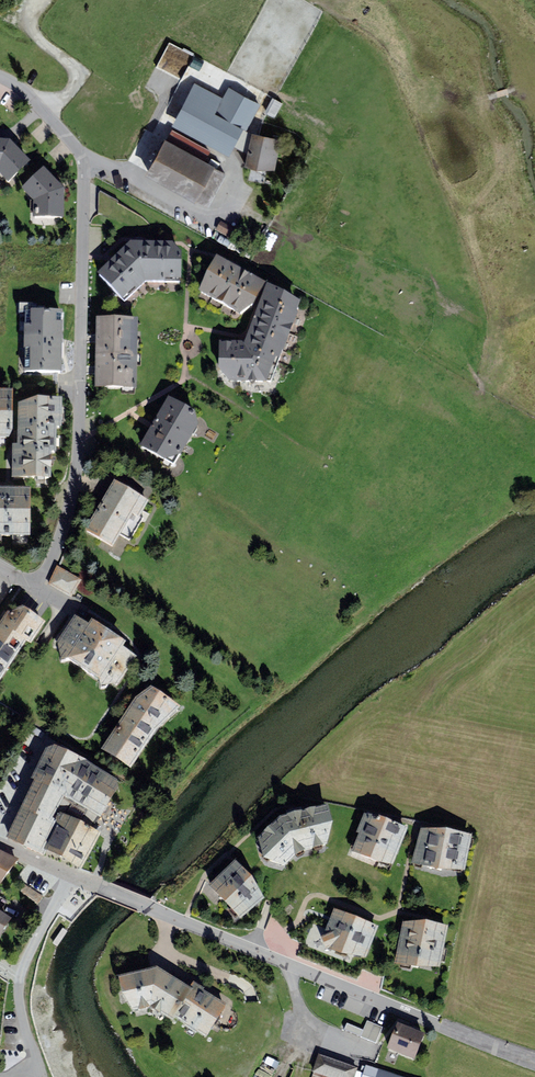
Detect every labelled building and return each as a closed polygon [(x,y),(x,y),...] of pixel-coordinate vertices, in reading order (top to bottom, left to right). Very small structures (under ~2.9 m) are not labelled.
[(194,83),(171,127),(230,158),(259,104),(228,87),(222,98),(194,83)] [(156,86),(143,94),(149,103),(162,94),(156,86)] [(276,171),(281,139),(248,134),(243,166),(276,171)] [(226,174),(165,140),(145,176),(195,204),(196,201),(208,208),(226,174)] [(0,146),(0,179),(9,189),(29,167),(11,147),(0,146)] [(64,195),(44,174),(22,194),(34,207),(34,223),(63,224),(64,195)] [(352,212),(341,208),(339,215),(350,219),(352,212)] [(122,306),(146,287),(129,247),(97,280),(122,306)] [(172,248),(129,247),(146,287),(182,285),(181,260),(172,248)] [(265,288),(217,261),(199,296),(240,318),(254,312),(265,288)] [(300,308),(267,289),(244,346),(219,346),(218,375),(229,385),(265,386),(276,364),(280,364),(300,308)] [(23,370),(62,371),(63,308),(31,308),(30,323),(24,323),(23,370)] [(95,392),(137,392),(137,325),(96,324),(95,392)] [(12,436),(13,388),(0,388),(0,435),(12,436)] [(37,450),(51,450),(56,450),(56,426),(61,426),(62,396),(38,395),(18,401),(18,443),(37,443),(37,450)] [(151,426),(140,445),(175,465),(198,424),(195,410),(168,395),(151,426)] [(37,443),(18,443),(12,443),(12,476),(51,477),(51,450),(37,450),(37,443)] [(113,479),(84,529),(113,545),(120,534),(129,540),(142,518),(139,516),(149,500),(113,479)] [(0,486),(0,534),(30,535),(31,487),(0,486)] [(57,566),(47,583),(71,597),(81,579),(57,566)] [(26,640),(31,643),(45,621),(23,605),(7,610),(0,621),(0,680),(26,640)] [(88,623),(75,615),(57,641),(61,659),(67,658),(100,680),(101,685),(119,683),(137,656),(122,646),(126,640),(92,617),(88,623)] [(101,749),(131,767),(158,728),(182,705),(151,685),(134,697),(101,749)] [(7,836),(41,852),(58,819),(54,817),(61,804),(70,804),(71,801),(101,817),(119,787),(118,780),(86,761),(53,746),(46,749),(31,779),(35,781),(7,836)] [(332,821),(328,803),(294,812),(280,816),(258,836),(263,857),(285,865),(298,853),(327,843),(332,821)] [(101,831),(63,812),(44,849),(82,868),(101,831)] [(359,833),(351,850),(391,865),(407,828),(387,817),(378,814),(364,813),(356,832),(359,833)] [(446,827),(420,828),(411,862),(464,870),(472,834),(446,827)] [(0,849),(0,884),(19,858),(0,849)] [(235,859),(209,885),(242,919),(264,898),(251,875),(235,859)] [(367,957),(379,926),(334,907),(323,934),(321,936),(326,949),(329,948),(342,952),(367,957)] [(11,917),(0,910),(0,936),(11,917)] [(426,919),(403,922),(394,963),(440,965),(448,925),(426,919)] [(62,928),(52,943),(57,946),(67,931),(62,928)] [(266,955),(259,952),(257,958),(264,961),(266,955)] [(173,1020),(175,1017),(193,988),(190,986),(157,966),(118,975),(133,1010),(150,1006),(173,1020)] [(193,981),(190,986),(193,988),(175,1017),(206,1037),(227,1004),(204,989),(205,988),(193,981)] [(347,1023),(344,1030),(376,1043),(383,1028),(367,1021),(363,1030),(347,1023)] [(398,1022),(387,1048),(415,1059),(425,1033),(398,1022)] [(329,1076),(354,1076),(358,1067),(318,1054),(312,1071),(329,1076)] [(366,1065),(362,1076),(406,1076),(366,1065)]
